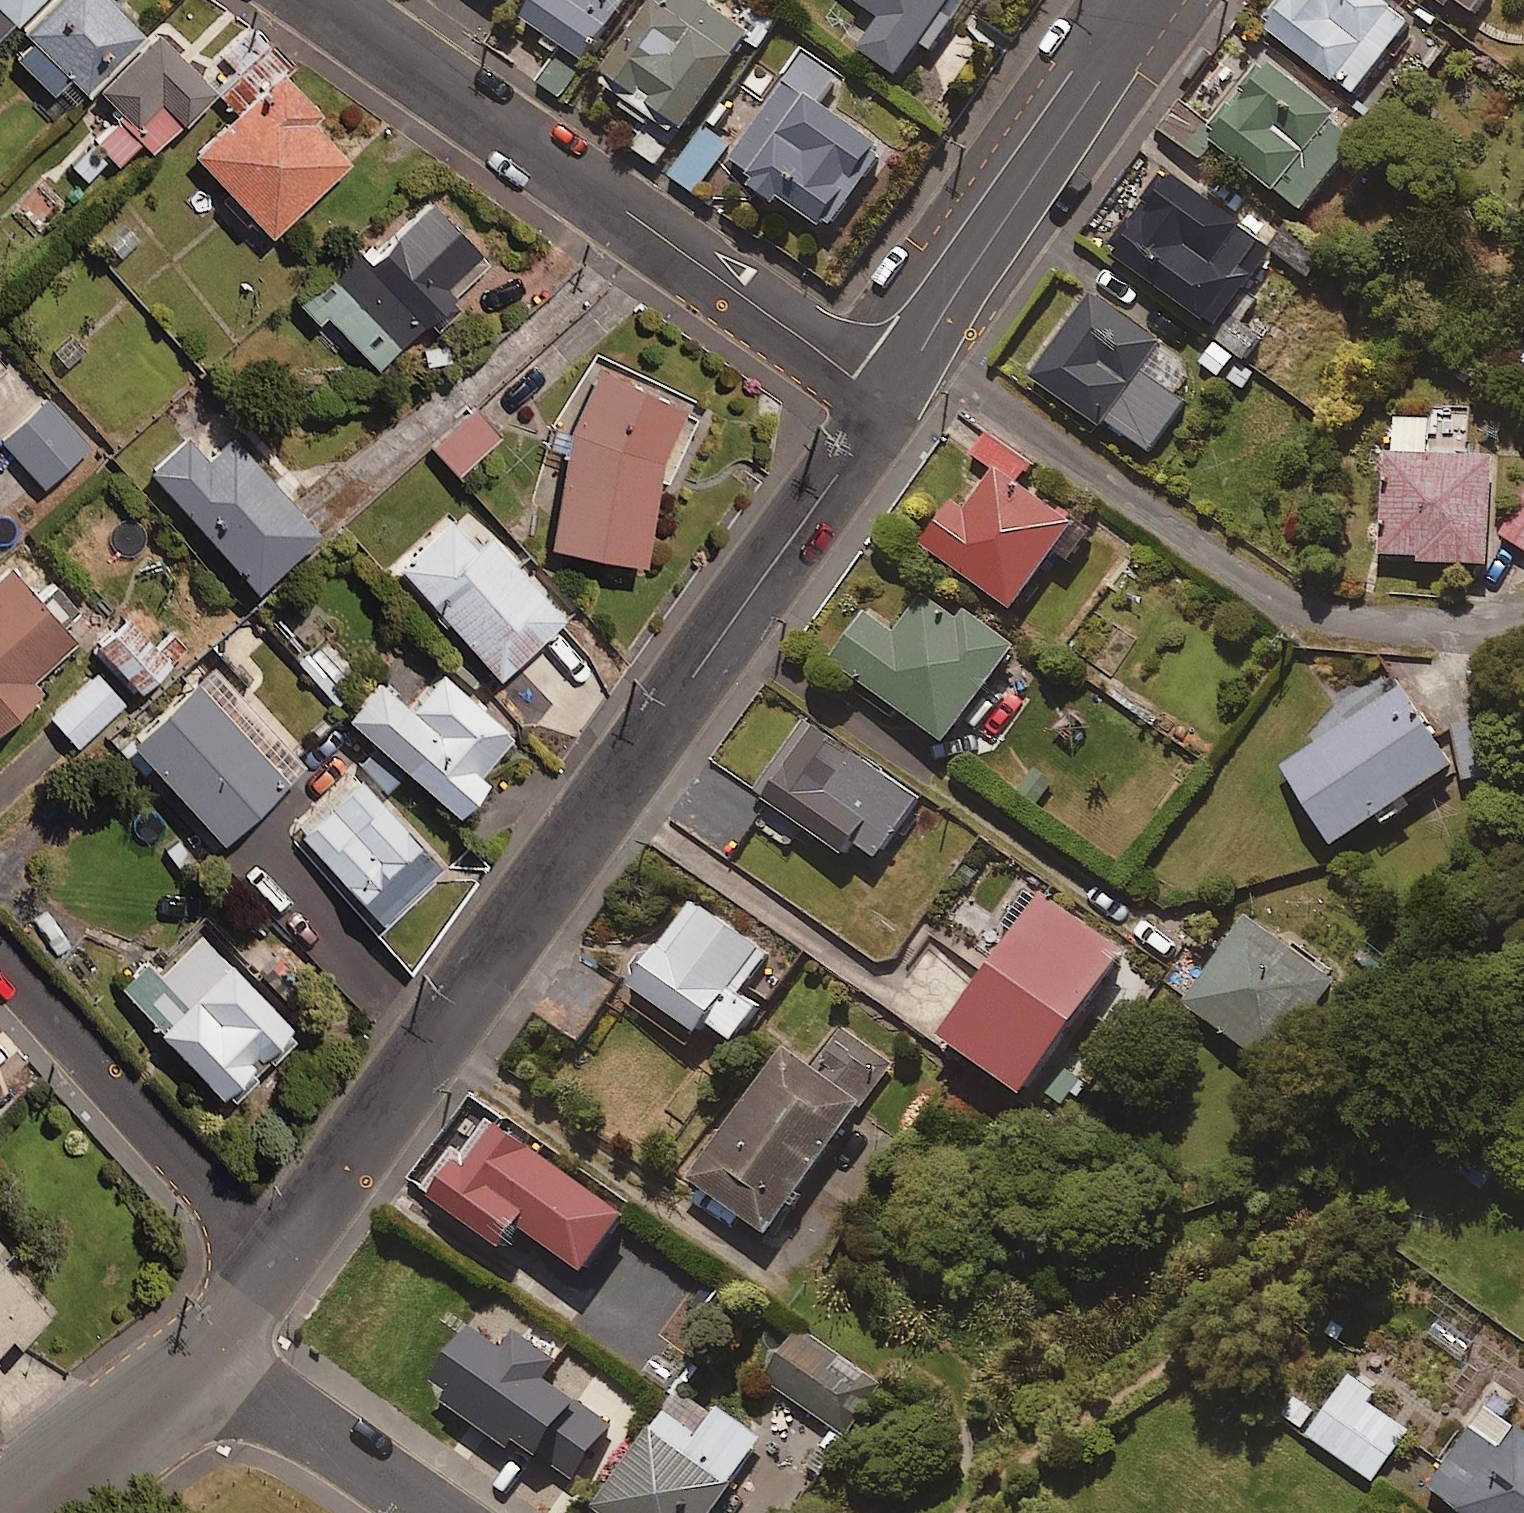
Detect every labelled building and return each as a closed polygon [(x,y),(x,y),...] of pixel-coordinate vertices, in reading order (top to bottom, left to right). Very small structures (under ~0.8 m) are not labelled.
[(29,0),(0,0),(0,31),(29,0)] [(14,58),(50,93),(64,78),(79,92),(139,30),(108,0),(53,0),(21,33),(31,41),(14,58)] [(524,20),(583,62),(628,0),(538,0),(524,20)] [(751,34),(703,0),(655,0),(604,71),(683,129),(751,34)] [(953,0),(856,0),(882,19),(859,49),(896,77),(953,0)] [(1381,0),(1283,0),(1264,25),(1354,96),(1411,23),(1381,0)] [(1469,20),(1483,0),(1439,0),(1469,20)] [(208,91),(154,33),(96,88),(118,112),(91,138),(112,160),(136,138),(146,149),(208,91)] [(214,94),(232,113),(191,151),(265,232),(344,159),(305,118),(314,109),(281,74),(288,68),(267,45),(214,94)] [(835,77),(801,56),(730,169),(825,229),(878,144),(817,106),(835,77)] [(1358,141),(1269,68),(1212,139),(1301,211),(1358,141)] [(729,148),(706,129),(670,175),(693,193),(729,148)] [(86,137),(64,160),(86,183),(109,161),(86,137)] [(1111,254),(1218,328),(1276,248),(1167,173),(1111,254)] [(317,326),(326,317),(371,366),(422,318),(432,329),(459,303),(449,293),(483,262),(424,198),(363,255),(353,245),(293,300),(317,326)] [(1325,257),(1291,230),(1274,252),(1308,278),(1325,257)] [(1161,343),(1091,294),(1032,379),(1147,459),(1197,388),(1152,356),(1161,343)] [(1257,372),(1212,340),(1196,363),(1241,395),(1257,372)] [(602,372),(578,403),(553,548),(641,563),(661,451),(682,408),(602,372)] [(48,398),(0,438),(0,440),(38,484),(87,443),(48,398)] [(496,434),(469,405),(429,444),(456,472),(496,434)] [(235,431),(215,408),(146,470),(249,586),(312,530),(229,436),(235,431)] [(1427,416),(1397,416),(1397,452),(1385,453),(1386,556),(1422,556),(1422,567),(1496,567),(1495,453),(1428,454),(1427,416)] [(953,493),(918,540),(1013,610),(1079,523),(1022,481),(1033,466),(987,432),(970,454),(987,467),(963,500),(953,493)] [(1500,536),(1523,550),(1523,498),(1500,536)] [(473,545),(450,519),(397,567),(492,673),(557,615),(485,534),(473,545)] [(28,547),(0,572),(0,718),(35,686),(28,678),(71,639),(58,625),(80,606),(28,547)] [(946,746),(1016,649),(965,613),(960,620),(925,595),(897,635),(868,614),(832,664),(946,746)] [(167,654),(115,609),(83,646),(135,691),(167,654)] [(1311,745),(1281,765),(1334,846),(1378,818),(1388,832),(1420,811),(1411,796),(1453,769),(1389,669),(1299,727),(1311,745)] [(510,730),(441,670),(407,709),(376,681),(344,717),(451,811),(480,778),(473,772),(510,730)] [(123,702),(96,673),(47,716),(73,746),(123,702)] [(190,681),(128,743),(217,832),(280,770),(190,681)] [(920,802),(806,721),(754,793),(845,858),(855,845),(877,862),(920,802)] [(439,864),(351,772),(288,832),(376,924),(439,864)] [(1125,956),(1041,897),(941,1040),(1025,1099),(1125,956)] [(768,954),(693,901),(630,990),(697,1036),(706,1023),(735,1043),(759,1008),(739,994),(768,954)] [(1337,983),(1245,919),(1184,1006),(1277,1070),(1337,983)] [(285,1021),(196,930),(170,956),(160,945),(115,989),(214,1090),(285,1021)] [(894,1065),(842,1027),(813,1068),(783,1046),(687,1179),(769,1237),(894,1065)] [(627,1220),(493,1123),(436,1203),(504,1252),(521,1229),(586,1276),(627,1220)] [(1483,1141),(1457,1176),(1487,1198),(1513,1163),(1483,1141)] [(0,1229),(0,1352),(60,1302),(0,1229)] [(529,1324),(495,1298),(448,1362),(494,1396),(531,1345),(519,1337),(529,1324)] [(882,1390),(799,1330),(765,1378),(809,1410),(780,1450),(819,1478),(882,1390)] [(521,1367),(471,1442),(566,1505),(616,1430),(521,1367)] [(1374,1483),(1410,1432),(1372,1405),(1382,1392),(1354,1371),(1308,1436),(1374,1483)] [(1489,1381),(1418,1481),(1462,1512),(1523,1512),(1523,1434),(1504,1419),(1517,1400),(1489,1381)] [(766,1444),(716,1407),(710,1415),(678,1392),(587,1512),(714,1512),(766,1444)]
